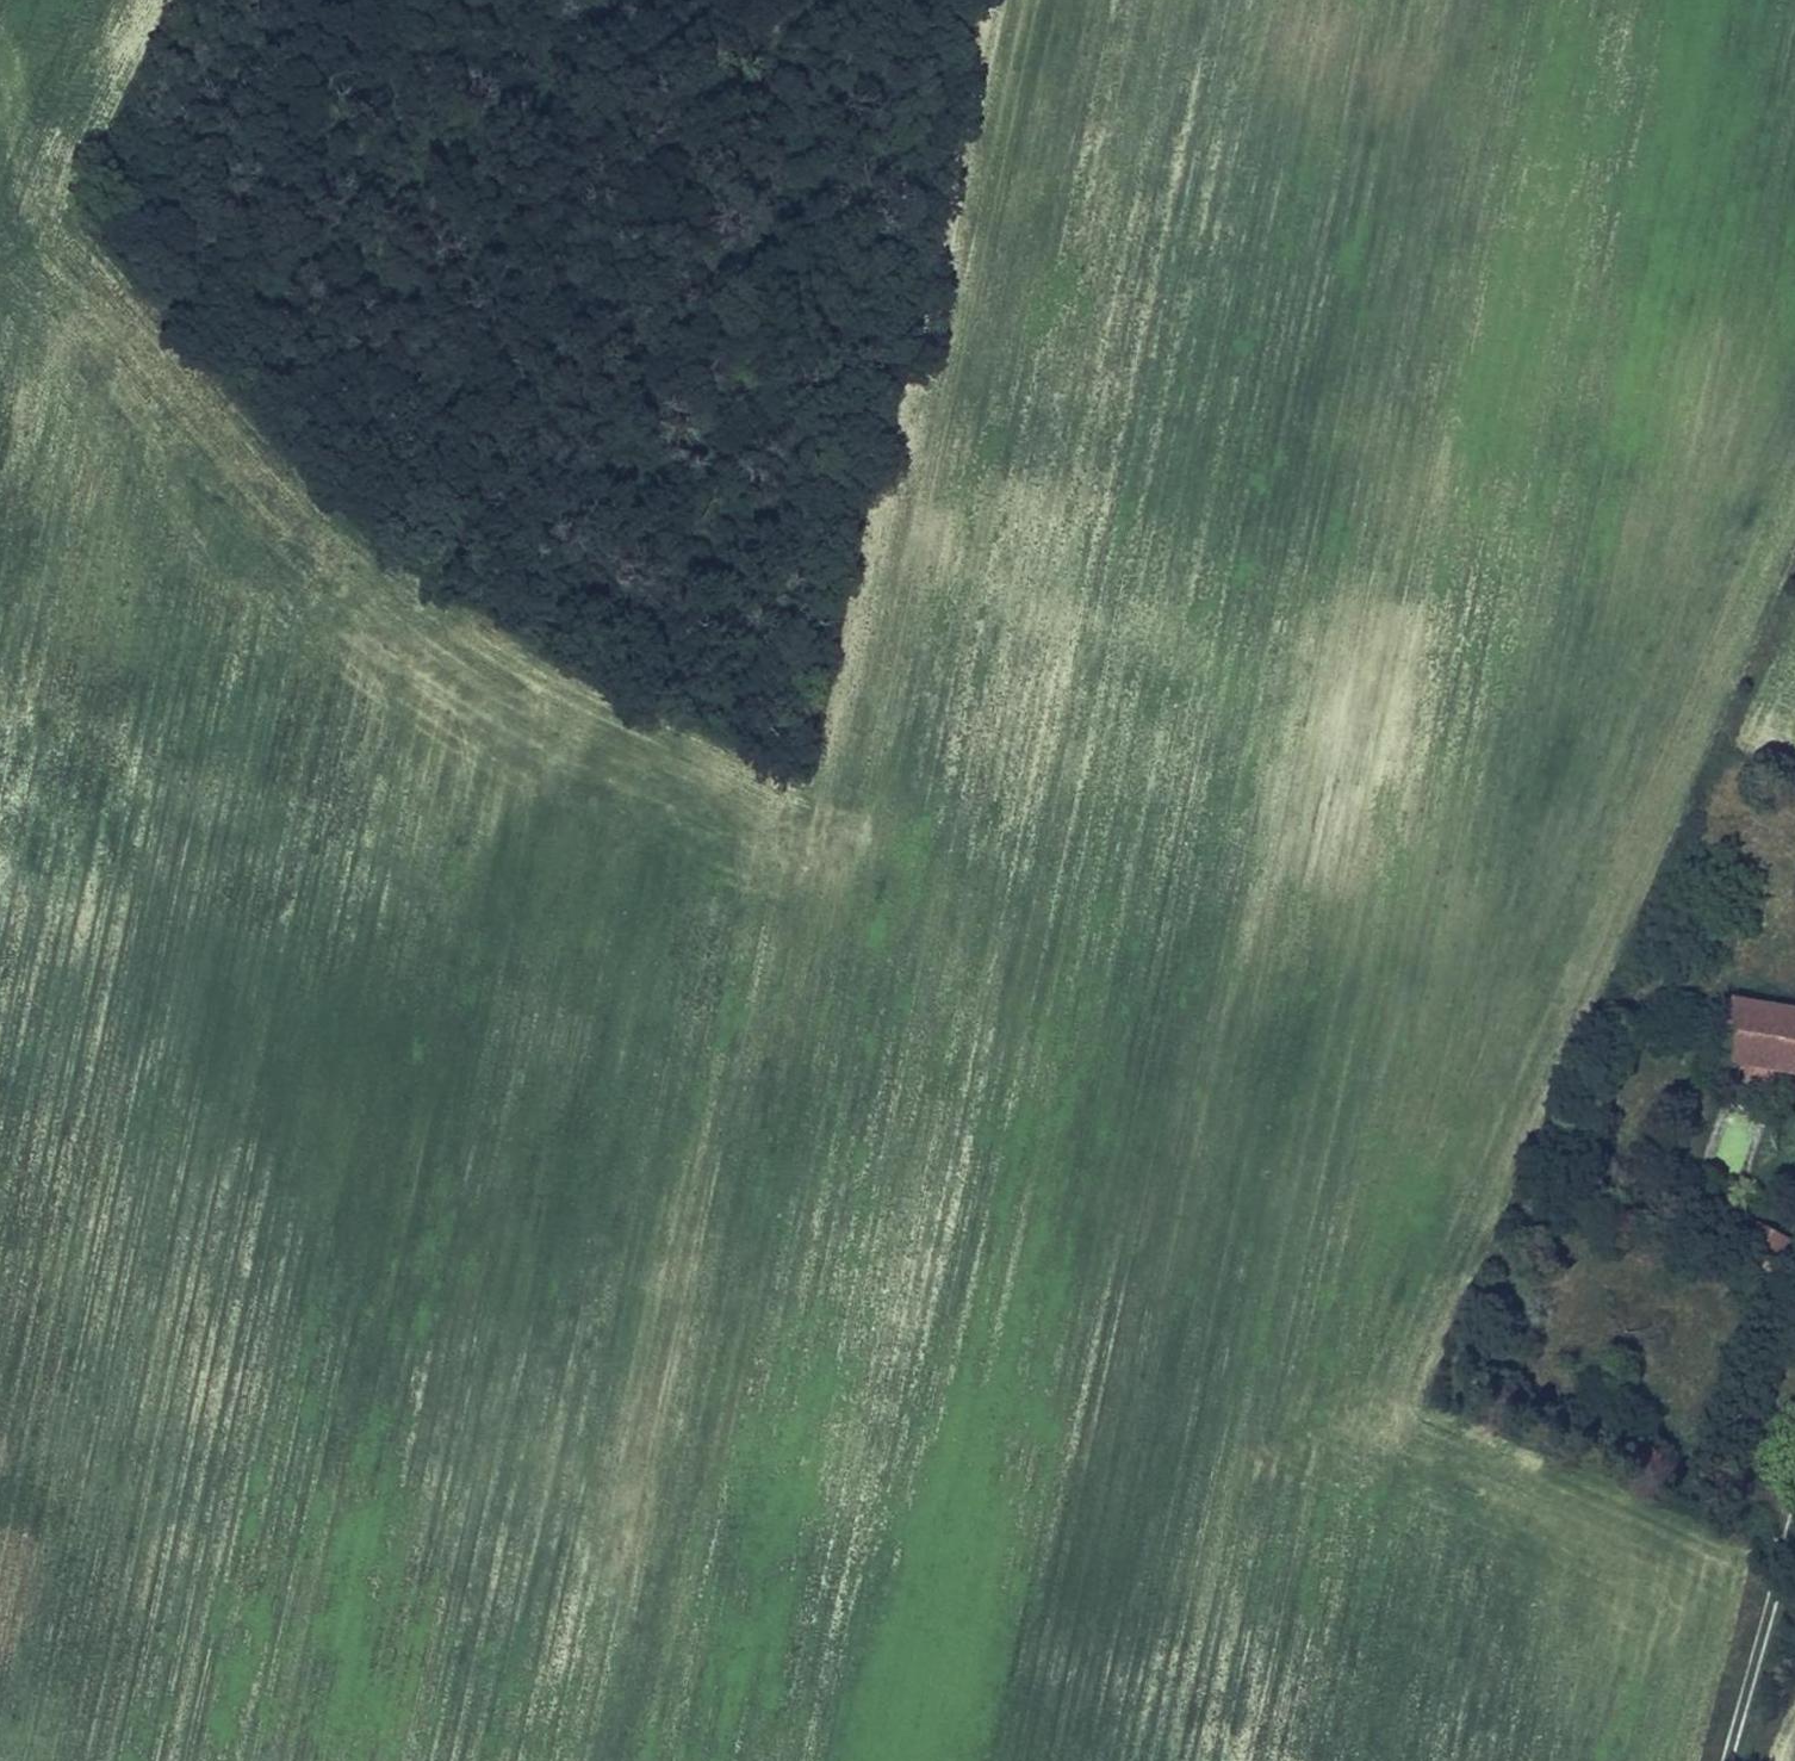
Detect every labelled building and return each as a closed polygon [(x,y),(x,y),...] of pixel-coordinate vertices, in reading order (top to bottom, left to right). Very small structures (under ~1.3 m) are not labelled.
[(1794,1071),(1794,1014),(1734,1004),(1723,1059),(1794,1071)] [(1740,1255),(1775,1273),(1789,1240),(1756,1224),(1740,1255)]
